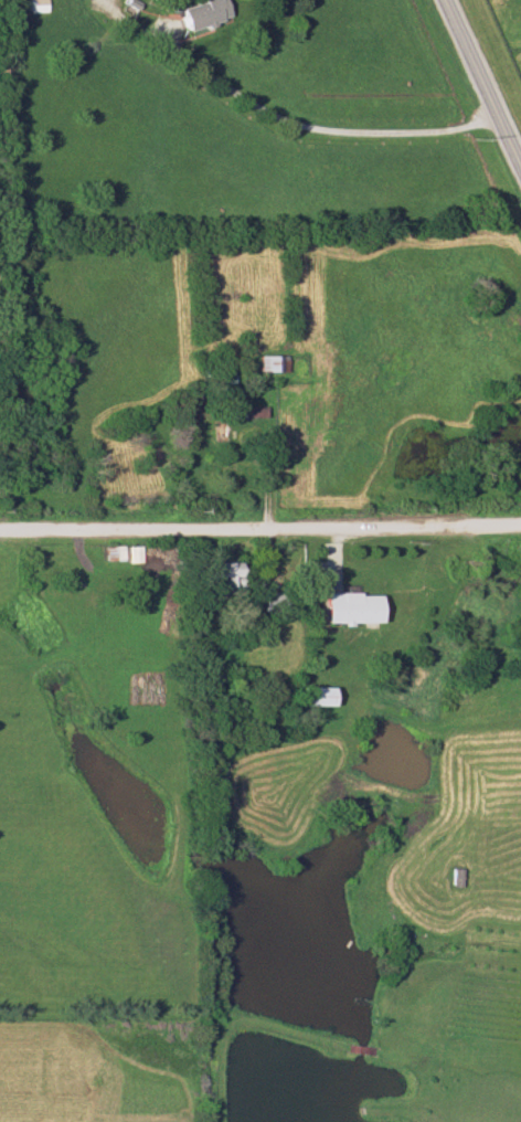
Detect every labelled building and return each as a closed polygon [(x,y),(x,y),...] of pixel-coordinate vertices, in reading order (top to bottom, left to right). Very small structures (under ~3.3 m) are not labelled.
[(44,0),(28,0),(29,12),(45,10),(44,0)] [(182,29),(226,18),(221,0),(199,0),(199,2),(177,8),(182,29)] [(283,355),(256,355),(256,372),(283,372),(283,355)] [(261,417),(261,406),(238,406),(239,417),(261,417)] [(210,442),(223,442),(223,420),(210,420),(210,442)] [(124,557),(124,545),(102,545),(102,557),(124,557)] [(232,558),(206,558),(206,593),(232,593),(232,558)] [(281,591),(257,591),(257,611),(281,611),(281,591)] [(376,593),(322,593),(322,623),(376,623),(376,593)] [(328,687),(298,687),(298,706),(328,706),(328,687)]
